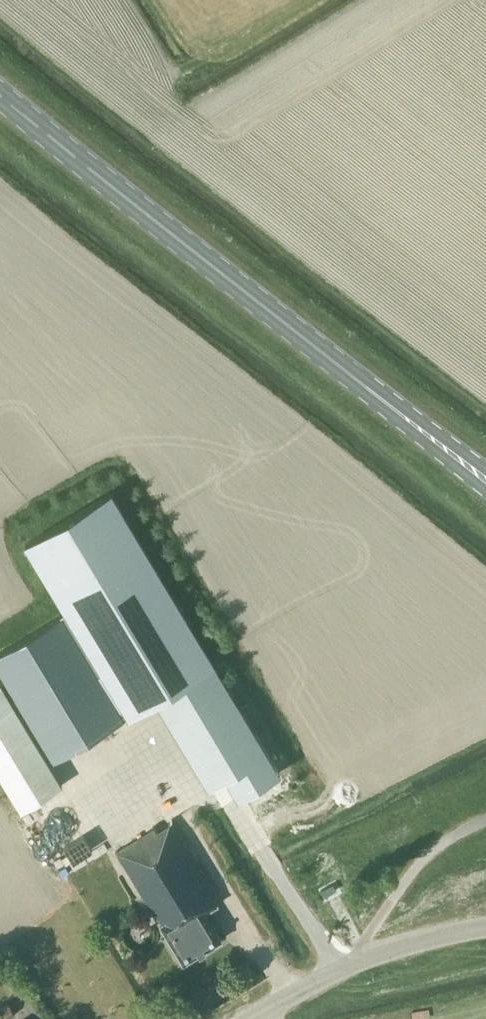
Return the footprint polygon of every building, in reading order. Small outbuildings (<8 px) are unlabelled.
[(25,543),(112,688),(102,694),(57,619),(0,653),(0,671),(53,761),(119,722),(215,664),(111,491),(25,543)] [(238,796),(279,771),(215,664),(156,699),(208,785),(225,775),(238,796)] [(61,785),(0,682),(0,777),(20,810),(61,785)] [(183,962),(221,940),(204,912),(221,902),(173,822),(156,832),(154,830),(116,852),(154,915),(156,914),(162,923),(160,924),(183,962)] [(14,1014),(8,1002),(0,1008),(0,1018),(6,1018),(14,1014)]
